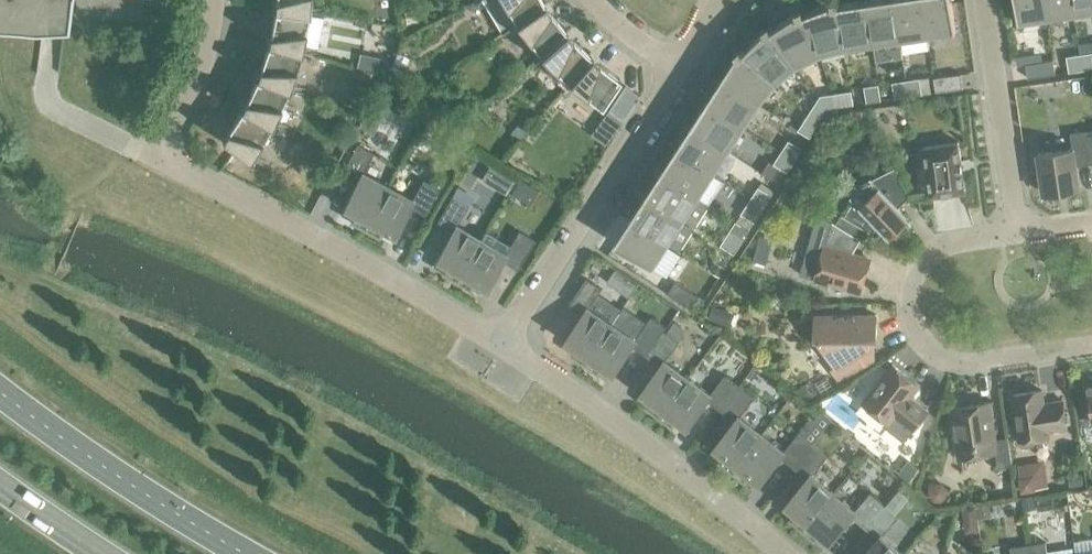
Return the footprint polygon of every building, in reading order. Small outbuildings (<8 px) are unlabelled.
[(51,15),(51,8),(67,7),(68,0),(0,0),(0,17),(51,15)] [(274,8),(309,13),(310,0),(275,0),(274,8)] [(501,34),(515,23),(544,4),(542,0),(481,0),(501,34)] [(802,9),(819,55),(845,49),(838,0),(838,2),(833,3),(804,13),(803,9),(802,9)] [(845,49),(872,45),(865,1),(839,4),(838,0),(845,49)] [(865,1),(872,45),(899,40),(893,0),(869,0),(865,1)] [(899,40),(901,54),(929,49),(927,36),(921,0),(893,0),(899,40)] [(927,36),(956,32),(951,0),(921,0),(927,36)] [(1043,0),(1015,0),(1018,23),(1046,18),(1043,0)] [(1046,18),(1074,14),(1072,0),(1043,0),(1046,18)] [(1074,14),(1091,11),(1091,0),(1072,0),(1074,14)] [(565,31),(544,4),(515,23),(539,54),(540,54),(566,31),(565,31)] [(274,8),(267,42),(301,51),(309,13),(274,8)] [(770,25),(769,26),(796,67),(819,55),(802,9),(803,11),(798,13),(772,29),(770,25)] [(741,48),(741,49),(775,83),(796,67),(769,26),(770,28),(766,30),(744,52),(741,48)] [(591,56),(566,31),(540,54),(568,82),(591,56)] [(267,43),(256,76),(288,89),(301,52),(301,51),(267,42),(267,43)] [(738,54),(721,80),(759,104),(775,83),(741,49),(740,49),(742,50),(738,54)] [(360,53),(356,68),(382,73),(386,58),(360,53)] [(1080,56),(1082,70),(1091,69),(1091,54),(1080,56)] [(619,79),(591,56),(568,82),(601,107),(619,79)] [(1082,70),(1080,56),(1066,58),(1069,72),(1082,70)] [(1025,64),(1027,78),(1055,74),(1053,60),(1025,64)] [(934,78),(936,92),(963,88),(961,74),(934,78)] [(256,77),(241,108),(271,125),(288,90),(288,89),(256,76),(256,77)] [(920,79),(905,81),(908,96),(922,94),(920,79)] [(721,80),(706,103),(744,127),(759,104),(721,80)] [(908,96),(905,81),(884,84),(887,100),(908,96)] [(864,87),(866,103),(881,101),(878,85),(864,87)] [(851,89),(832,92),(834,108),(837,107),(853,105),(851,89)] [(819,94),(813,102),(831,114),(838,113),(837,107),(834,108),(832,92),(819,94)] [(807,113),(820,121),(825,124),(831,114),(813,102),(807,113)] [(706,103),(691,126),(729,150),(744,127),(706,103)] [(271,125),(241,108),(221,138),(249,159),(271,125)] [(869,109),(855,111),(857,126),(871,123),(869,109)] [(608,111),(600,123),(613,132),(621,121),(608,111)] [(820,121),(807,113),(797,128),(810,137),(820,121)] [(520,121),(512,131),(520,138),(528,128),(520,121)] [(691,126),(676,149),(713,174),(729,150),(691,126)] [(1080,189),(1076,166),(1091,163),(1091,130),(1070,133),(1072,148),(1037,153),(1043,194),(1056,192),(1057,193),(1058,191),(1065,190),(1066,191),(1068,190),(1080,189)] [(789,139),(782,151),(795,160),(802,148),(789,139)] [(965,190),(962,171),(958,142),(923,147),(924,152),(913,154),(919,193),(930,191),(931,195),(965,190)] [(339,214),(364,227),(387,186),(362,173),(373,153),(356,143),(342,170),(358,178),(339,214)] [(676,149),(661,173),(698,197),(713,174),(676,149)] [(795,160),(782,151),(774,163),(787,171),(795,160)] [(770,161),(763,173),(779,184),(787,172),(773,164),(770,161)] [(491,163),(481,179),(504,194),(514,178),(491,163)] [(853,202),(844,217),(872,233),(877,227),(878,226),(882,223),(897,239),(911,226),(908,222),(910,220),(898,207),(908,198),(909,198),(910,197),(897,172),(875,184),(870,178),(869,179),(870,180),(868,181),(860,185),(855,194),(851,198),(851,197),(850,198),(853,202)] [(661,173),(646,196),(683,220),(698,197),(661,173)] [(387,186),(364,227),(389,241),(409,206),(424,214),(439,188),(422,179),(412,199),(387,186)] [(759,186),(751,198),(764,207),(772,195),(759,186)] [(452,230),(431,265),(456,280),(480,239),(479,239),(456,225),(467,205),(451,195),(436,221),(452,230)] [(646,196),(631,219),(668,243),(683,220),(646,196)] [(764,207),(751,198),(741,213),(754,222),(764,207)] [(817,214),(800,274),(815,279),(830,283),(829,288),(831,292),(840,295),(845,292),(846,288),(860,292),(869,259),(850,254),(847,249),(855,236),(831,222),(817,214)] [(668,243),(631,219),(615,244),(652,268),(668,243)] [(731,229),(721,245),(734,253),(744,238),(731,229)] [(480,239),(456,280),(480,294),(501,260),(516,269),(534,240),(518,230),(509,246),(484,231),(479,239),(480,239)] [(734,253),(721,245),(714,256),(727,265),(734,253)] [(757,248),(753,260),(766,264),(770,251),(757,248)] [(713,260),(707,269),(719,276),(720,277),(726,269),(725,268),(713,260)] [(668,293),(691,308),(703,290),(679,275),(668,293)] [(562,346),(586,363),(612,324),(588,307),(601,288),(586,278),(570,303),(585,313),(562,346)] [(713,306),(708,319),(719,323),(724,310),(713,306)] [(816,338),(819,338),(836,365),(831,368),(840,383),(867,367),(858,353),(867,347),(867,337),(876,337),(876,315),(815,315),(816,338)] [(632,346),(646,356),(664,331),(663,331),(666,327),(650,316),(635,339),(612,324),(586,363),(609,379),(632,346)] [(674,321),(666,333),(678,341),(686,330),(674,321)] [(637,398),(660,415),(688,377),(665,360),(678,341),(666,333),(664,331),(646,356),(661,366),(637,398)] [(928,411),(911,397),(920,386),(892,364),(862,402),(888,423),(885,426),(904,440),(912,429),(913,430),(928,411)] [(707,400),(721,411),(739,387),(724,375),(710,394),(688,377),(660,415),(683,432),(707,400)] [(802,385),(796,393),(809,402),(815,394),(802,385)] [(710,453),(733,471),(762,433),(740,416),(754,398),(739,387),(721,411),(735,421),(710,453)] [(1021,445),(1025,447),(1034,446),(1037,442),(1036,438),(1048,436),(1047,431),(1066,429),(1062,400),(1048,402),(1048,405),(1043,405),(1041,390),(1012,395),(1019,440),(1020,440),(1021,445)] [(1008,437),(995,439),(989,402),(951,408),(958,458),(995,452),(997,468),(1012,466),(1008,437)] [(780,457),(794,468),(813,445),(798,433),(784,451),(762,433),(733,471),(755,488),(780,457)] [(781,510),(803,528),(834,492),(813,474),(827,456),(813,445),(794,468),(807,479),(781,510)] [(908,460),(898,473),(911,483),(921,469),(908,460)] [(1082,474),(1069,474),(1070,488),(1083,487),(1082,474)] [(1033,476),(1019,478),(1021,492),(1035,490),(1033,476)] [(1009,479),(996,481),(998,495),(1011,493),(1009,479)] [(851,516),(864,528),(885,505),(871,493),(856,510),(834,492),(803,528),(825,547),(851,516)] [(1035,496),(1021,498),(1023,510),(1036,508),(1035,496)] [(990,504),(976,506),(978,519),(991,517),(990,504)] [(904,553),(884,535),(899,518),(885,505),(864,528),(878,539),(864,553),(903,553),(904,553)] [(974,506),(961,508),(963,520),(977,518),(974,506)] [(1028,545),(1029,553),(1048,553),(1046,542),(1028,545)] [(1028,545),(1010,548),(1011,553),(1029,553),(1028,545)]
